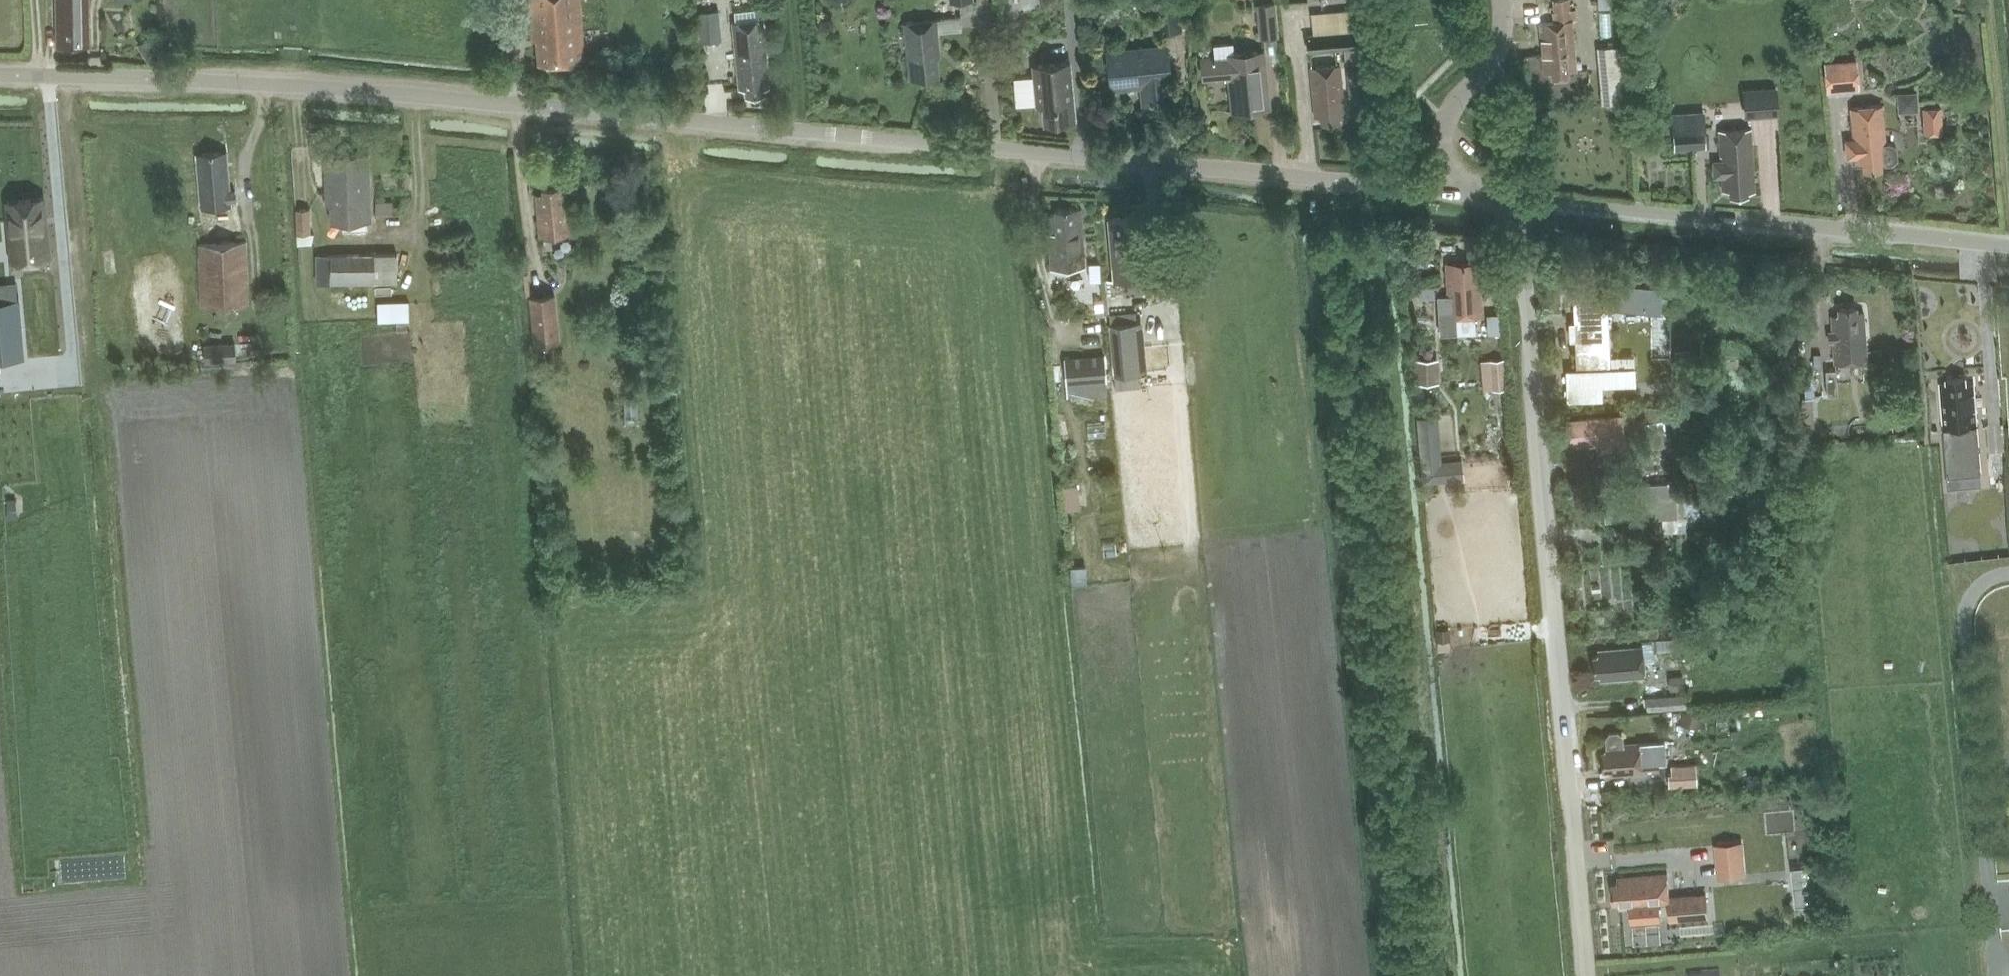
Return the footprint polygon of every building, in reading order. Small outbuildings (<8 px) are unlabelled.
[(63,46),(80,46),(80,39),(87,39),(87,0),(55,0),(56,40),(63,40),(63,46)] [(582,61),(577,0),(528,0),(532,42),(536,41),(537,64),(582,61)] [(1155,1),(1157,35),(1184,33),(1181,0),(1171,0),(1155,1)] [(1568,23),(1576,22),(1575,12),(1568,13),(1567,1),(1553,3),(1554,14),(1549,14),(1550,24),(1538,25),(1543,75),(1550,74),(1550,80),(1568,78),(1568,73),(1573,72),(1568,23)] [(1280,39),(1277,5),(1258,7),(1261,41),(1280,39)] [(1337,34),(1362,31),(1360,9),(1311,14),(1313,36),(1337,34)] [(718,40),(715,12),(696,14),(699,41),(718,40)] [(761,18),(731,22),(738,90),(745,90),(745,95),(763,94),(763,88),(768,88),(761,18)] [(935,50),(939,49),(936,19),(903,22),(908,78),(938,75),(935,50)] [(1313,36),(1307,36),(1309,53),(1364,48),(1362,31),(1337,34),(1313,36)] [(1626,42),(1604,44),(1607,101),(1629,100),(1626,42)] [(1233,54),(1232,44),(1213,45),(1214,56),(1201,58),(1203,79),(1228,77),(1231,112),(1269,108),(1263,51),(1233,54)] [(1171,101),(1166,47),(1107,52),(1110,89),(1140,86),(1142,104),(1171,101)] [(1346,66),(1361,64),(1360,55),(1345,56),(1346,66)] [(1827,93),(1859,90),(1856,60),(1825,63),(1827,93)] [(1042,123),(1073,121),(1068,63),(1032,66),(1035,106),(1040,105),(1042,123)] [(1340,119),(1345,118),(1339,66),(1310,69),(1316,119),(1320,119),(1321,125),(1341,123),(1340,119)] [(1745,117),(1779,115),(1777,87),(1743,89),(1745,117)] [(1926,107),(1925,88),(1904,89),(1905,108),(1926,107)] [(1553,99),(1539,101),(1541,112),(1554,111),(1553,99)] [(1539,101),(1529,102),(1530,114),(1541,112),(1539,101)] [(1854,139),(1850,139),(1852,153),(1854,152),(1856,164),(1862,164),(1862,170),(1881,168),(1881,164),(1887,164),(1893,163),(1899,158),(1898,146),(1892,142),(1885,143),(1882,105),(1851,107),(1854,139)] [(1943,134),(1941,109),(1922,110),(1924,134),(1943,134)] [(1750,128),(1718,130),(1720,192),(1727,192),(1728,197),(1747,195),(1747,192),(1753,191),(1750,128)] [(1673,152),(1704,150),(1703,130),(1672,132),(1673,152)] [(201,208),(231,205),(226,152),(196,155),(201,208)] [(337,161),(324,162),(326,206),(330,206),(331,222),(344,222),(344,234),(365,233),(365,221),(370,221),(368,154),(337,155),(337,161)] [(538,236),(567,234),(564,193),(558,193),(558,187),(540,188),(541,194),(534,195),(538,236)] [(392,203),(375,204),(376,217),(392,216),(392,203)] [(298,234),(311,233),(310,209),(296,209),(298,234)] [(1055,217),(1043,217),(1044,237),(1049,237),(1051,269),(1083,267),(1079,209),(1055,210),(1055,217)] [(1144,246),(1139,246),(1137,219),(1108,221),(1113,280),(1147,278),(1144,246)] [(198,244),(201,306),(249,304),(247,242),(198,244)] [(1345,253),(1334,254),(1335,264),(1346,262),(1345,253)] [(330,284),(397,284),(397,254),(315,254),(316,283),(330,283),(330,284)] [(1447,319),(1456,318),(1457,333),(1476,333),(1475,318),(1479,317),(1477,269),(1470,269),(1470,263),(1452,264),(1452,270),(1445,271),(1447,319)] [(23,360),(17,282),(6,283),(0,284),(0,362),(23,360)] [(1606,296),(1571,298),(1575,371),(1577,371),(1578,387),(1636,385),(1635,367),(1610,368),(1607,305),(1614,304),(1614,309),(1662,313),(1664,290),(1616,285),(1615,297),(1606,297),(1606,296)] [(385,317),(416,316),(415,298),(384,299),(385,317)] [(561,341),(557,298),(530,300),(534,343),(561,341)] [(1862,311),(1856,312),(1856,307),(1838,309),(1838,317),(1830,317),(1834,364),(1866,362),(1862,311)] [(1110,324),(1109,325),(1113,375),(1139,373),(1147,372),(1142,321),(1110,324)] [(236,340),(204,341),(205,362),(236,361),(236,340)] [(1068,397),(1107,393),(1104,356),(1065,359),(1068,397)] [(1437,359),(1413,360),(1414,385),(1438,384),(1437,359)] [(1504,390),(1502,360),(1489,361),(1491,391),(1504,390)] [(1804,382),(1813,381),(1811,360),(1802,361),(1804,382)] [(1692,366),(1676,367),(1678,407),(1694,406),(1692,366)] [(1835,370),(1825,371),(1827,395),(1837,394),(1835,370)] [(1981,477),(1974,387),(1967,387),(1966,380),(1947,382),(1947,386),(1940,387),(1948,480),(1981,477)] [(1645,422),(1673,419),(1672,407),(1644,410),(1645,422)] [(1635,415),(1567,421),(1569,447),(1600,445),(1601,455),(1625,453),(1624,445),(1638,443),(1635,415)] [(1670,430),(1665,430),(1664,422),(1644,424),(1645,434),(1642,434),(1642,442),(1638,442),(1639,444),(1637,444),(1638,458),(1646,457),(1646,450),(1654,450),(1654,448),(1671,446),(1670,430)] [(1907,437),(1919,436),(1918,427),(1907,428),(1907,437)] [(1440,461),(1421,463),(1423,483),(1448,481),(1464,480),(1462,460),(1440,461)] [(1465,493),(1464,480),(1448,481),(1449,494),(1465,493)] [(1605,522),(1676,517),(1674,484),(1603,488),(1605,522)] [(1086,567),(1071,567),(1072,585),(1087,584),(1086,567)] [(1641,636),(1655,635),(1655,627),(1640,628),(1641,636)] [(1449,629),(1435,630),(1436,642),(1450,641),(1449,629)] [(1640,642),(1640,647),(1595,651),(1596,657),(1590,658),(1592,674),(1599,674),(1599,681),(1643,677),(1642,665),(1652,664),(1651,653),(1689,650),(1688,638),(1640,642)] [(1679,678),(1665,679),(1666,693),(1680,691),(1679,678)] [(1682,696),(1643,698),(1644,712),(1683,709),(1682,696)] [(1682,713),(1680,726),(1697,730),(1700,717),(1682,713)] [(1603,754),(1598,754),(1600,772),(1607,771),(1607,776),(1640,774),(1659,772),(1658,761),(1664,761),(1662,743),(1621,746),(1621,738),(1616,735),(1608,735),(1604,740),(1605,748),(1602,748),(1603,754)] [(1693,766),(1665,768),(1666,787),(1694,786),(1693,766)] [(1723,877),(1753,875),(1751,839),(1721,840),(1723,877)] [(1670,920),(1708,917),(1706,894),(1668,897),(1666,874),(1616,878),(1617,883),(1612,884),(1614,903),(1619,903),(1619,908),(1630,907),(1659,904),(1668,904),(1670,920)] [(1814,885),(1794,887),(1796,906),(1817,904),(1814,885)] [(1659,904),(1630,907),(1632,926),(1661,923),(1659,904)]
